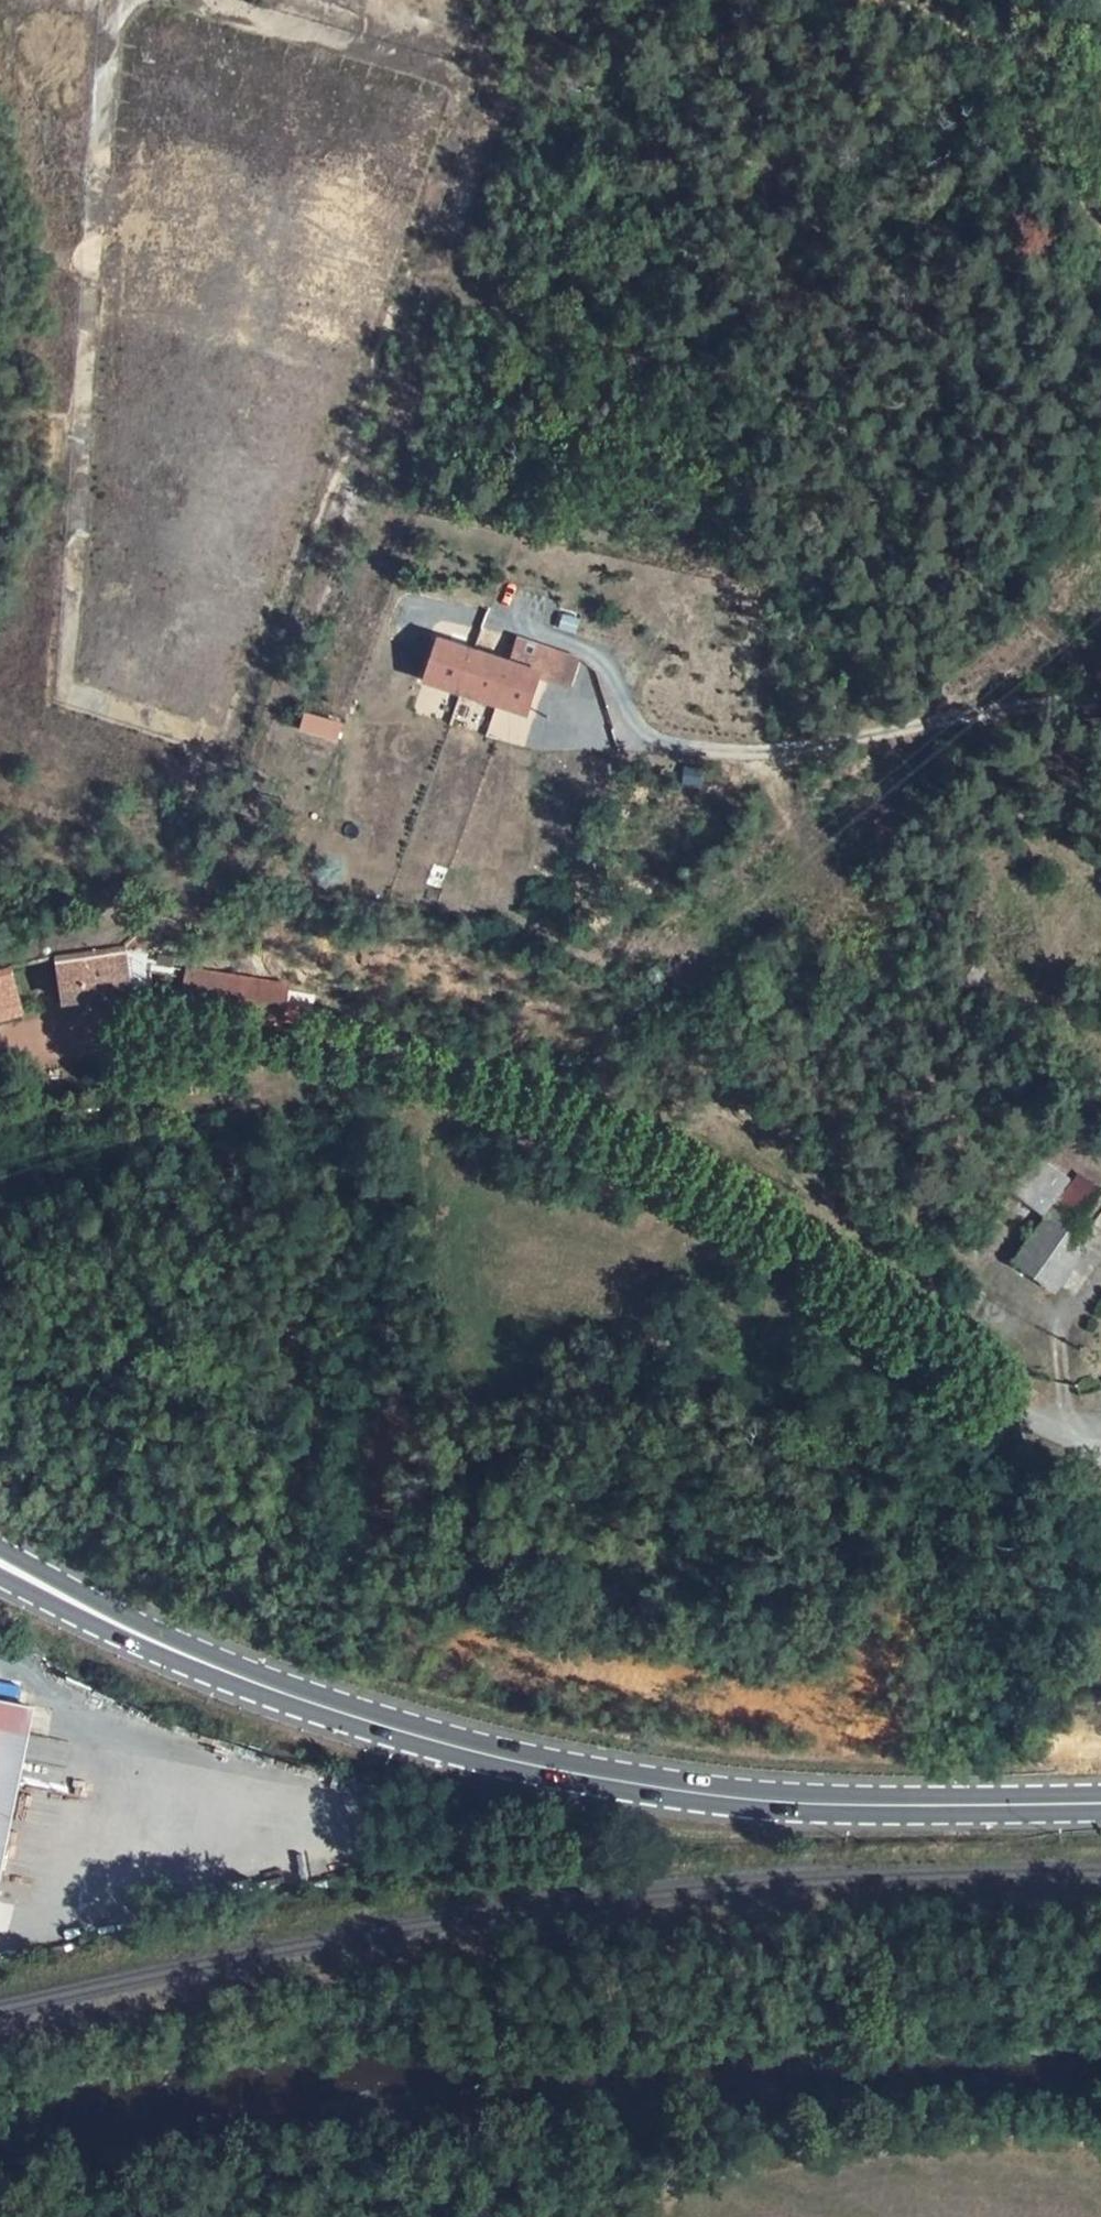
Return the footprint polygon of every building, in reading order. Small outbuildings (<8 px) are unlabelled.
[(542,674),(437,640),(423,681),(528,716),(542,674)] [(413,710),(446,722),(455,696),(422,684),(413,710)] [(59,959),(65,1004),(128,994),(131,1010),(156,1006),(150,964),(123,959),(121,950),(59,959)] [(22,1013),(10,969),(0,972),(0,1019),(22,1013)] [(183,1007),(281,1022),(287,986),(189,971),(183,1007)] [(1069,1181),(1036,1157),(1012,1189),(1044,1213),(1069,1181)] [(1100,1192),(1078,1176),(1015,1262),(1055,1291),(1092,1239),(1076,1227),(1100,1192)] [(31,1706),(0,1700),(0,1860),(31,1706)]
